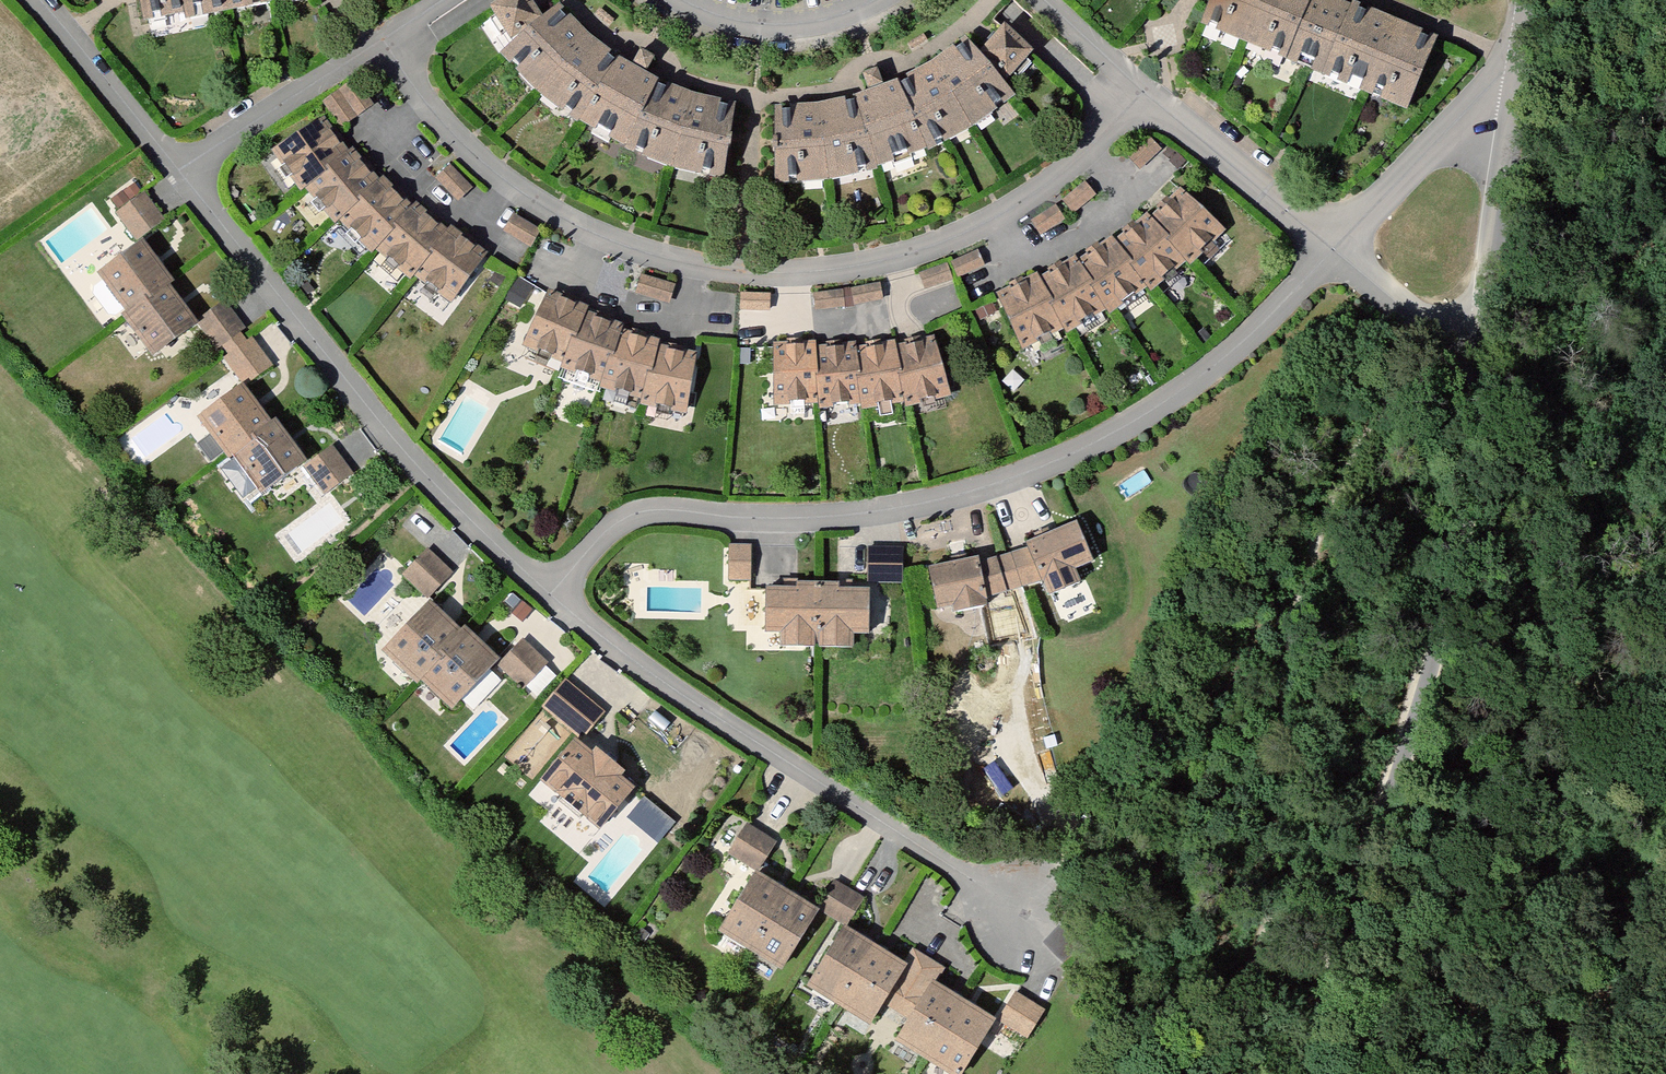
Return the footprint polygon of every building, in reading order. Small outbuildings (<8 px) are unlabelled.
[(171,9),(169,0),(130,0),(134,17),(171,9)] [(171,9),(172,18),(220,9),(218,0),(169,0),(171,9)] [(220,9),(259,0),(218,0),(220,9)] [(531,11),(523,0),(492,0),(482,7),(501,33),(531,11)] [(1300,70),(1331,0),(1203,0),(1193,24),(1300,70)] [(1300,70),(1399,112),(1429,42),(1338,3),(1339,0),(1331,0),(1300,70)] [(528,92),(572,122),(614,59),(579,31),(550,1),(491,53),(528,92)] [(972,52),(999,77),(1021,54),(994,28),(972,52)] [(1003,94),(954,40),(922,61),(963,126),(1003,94)] [(613,145),(661,166),(682,93),(650,79),(639,72),(648,58),(632,49),(623,64),(614,59),(572,122),(613,145)] [(963,126),(922,61),(895,75),(932,142),(963,126)] [(892,159),(932,142),(895,75),(876,81),(872,67),(863,70),(892,159)] [(892,159),(863,70),(855,72),(859,89),(811,101),(820,177),(892,159)] [(332,91),(350,116),(367,104),(349,79),(332,91)] [(318,102),(336,126),(350,116),(332,91),(318,102)] [(661,166),(716,176),(730,108),(682,93),(661,166)] [(820,177),(811,101),(765,103),(766,181),(820,177)] [(294,190),(298,187),(340,151),(316,117),(266,153),(294,190)] [(1154,148),(1145,139),(1125,160),(1135,169),(1154,148)] [(327,221),(329,219),(374,178),(343,148),(340,151),(298,187),(327,221)] [(430,179),(451,199),(464,185),(443,166),(430,179)] [(366,252),(368,249),(408,205),(376,176),(374,178),(329,219),(366,252)] [(1090,195),(1082,185),(1059,202),(1067,212),(1090,195)] [(1179,258),(1183,262),(1217,229),(1173,189),(1143,219),(1179,258)] [(138,195),(111,216),(130,240),(157,220),(138,195)] [(406,279),(408,276),(441,230),(410,203),(408,205),(368,249),(406,279)] [(1057,219),(1050,208),(1026,224),(1033,235),(1057,219)] [(499,229),(524,246),(533,233),(508,216),(499,229)] [(1179,258),(1143,219),(1141,216),(1109,242),(1141,283),(1144,288),(1179,258)] [(408,276),(449,303),(479,256),(443,227),(441,230),(408,276)] [(1102,313),(1141,283),(1109,242),(1105,237),(1070,262),(1099,307),(1102,313)] [(90,275),(121,313),(157,285),(161,282),(130,244),(90,275)] [(978,265),(974,253),(947,264),(952,276),(978,265)] [(1062,332),(1099,307),(1070,262),(1066,257),(1033,277),(1058,323),(1062,332)] [(946,278),(942,266),(915,277),(920,289),(946,278)] [(1016,346),(1058,323),(1033,277),(1030,272),(992,292),(1016,346)] [(664,304),(669,286),(637,278),(633,296),(664,304)] [(118,316),(152,358),(190,327),(157,285),(121,313),(118,316)] [(878,299),(876,286),(847,291),(849,304),(878,299)] [(519,346),(557,362),(578,314),(580,309),(542,294),(519,346)] [(839,306),(838,294),(810,295),(810,308),(839,306)] [(764,309),(764,296),(735,295),(735,308),(764,309)] [(194,325),(216,351),(241,331),(219,304),(194,325)] [(555,365),(598,381),(616,332),(617,329),(578,314),(557,362),(555,365)] [(596,387),(638,399),(651,348),(652,343),(616,332),(598,381),(596,387)] [(244,339),(219,360),(239,384),(264,364),(244,339)] [(947,394),(932,340),(891,347),(900,400),(901,404),(947,394)] [(766,402),(813,402),(809,345),(809,342),(768,343),(766,402)] [(900,400),(891,347),(890,342),(850,346),(854,402),(854,407),(900,400)] [(854,402),(850,346),(849,343),(809,345),(813,402),(813,404),(854,402)] [(636,405),(685,415),(696,357),(651,348),(638,399),(636,405)] [(219,455),(224,451),(262,423),(233,384),(190,416),(219,455)] [(224,451),(255,493),(296,462),(265,421),(262,423),(224,451)] [(300,464),(321,492),(344,475),(324,447),(300,464)] [(1020,548),(1002,554),(1011,584),(1032,577),(1040,594),(1073,582),(1069,571),(1089,564),(1072,523),(1018,541),(1020,548)] [(727,547),(726,581),(746,581),(747,547),(727,547)] [(863,582),(894,582),(894,549),(863,549),(863,582)] [(398,575),(425,601),(447,577),(421,552),(398,575)] [(970,556),(922,566),(930,609),(979,602),(977,594),(1011,584),(1002,554),(971,560),(970,556)] [(770,647),(811,648),(812,586),(787,586),(787,590),(757,589),(756,635),(770,635),(770,647)] [(845,587),(812,586),(811,648),(845,648),(845,636),(865,636),(866,591),(845,590),(845,587)] [(407,679),(411,674),(451,631),(420,602),(375,650),(407,679)] [(411,674),(449,710),(491,664),(454,629),(451,631),(411,674)] [(495,666),(520,690),(542,667),(516,643),(495,666)] [(538,706),(579,739),(599,715),(559,682),(538,706)] [(532,778),(595,829),(627,790),(565,739),(532,778)] [(628,812),(658,838),(675,819),(645,793),(628,812)] [(724,853),(752,872),(770,844),(742,825),(724,853)] [(712,929),(779,971),(814,916),(746,874),(712,929)] [(829,884),(813,909),(838,926),(854,901),(829,884)] [(837,929),(800,986),(837,1008),(872,950),(837,929)] [(872,950),(837,1008),(867,1026),(888,991),(901,968),(872,950)] [(910,954),(901,968),(888,991),(911,1005),(924,984),(934,968),(910,954)] [(911,1005),(890,1041),(945,1073),(961,1073),(991,1024),(924,984),(911,1005)] [(1012,994),(993,1020),(1013,1034),(1031,1008),(1012,994)]
